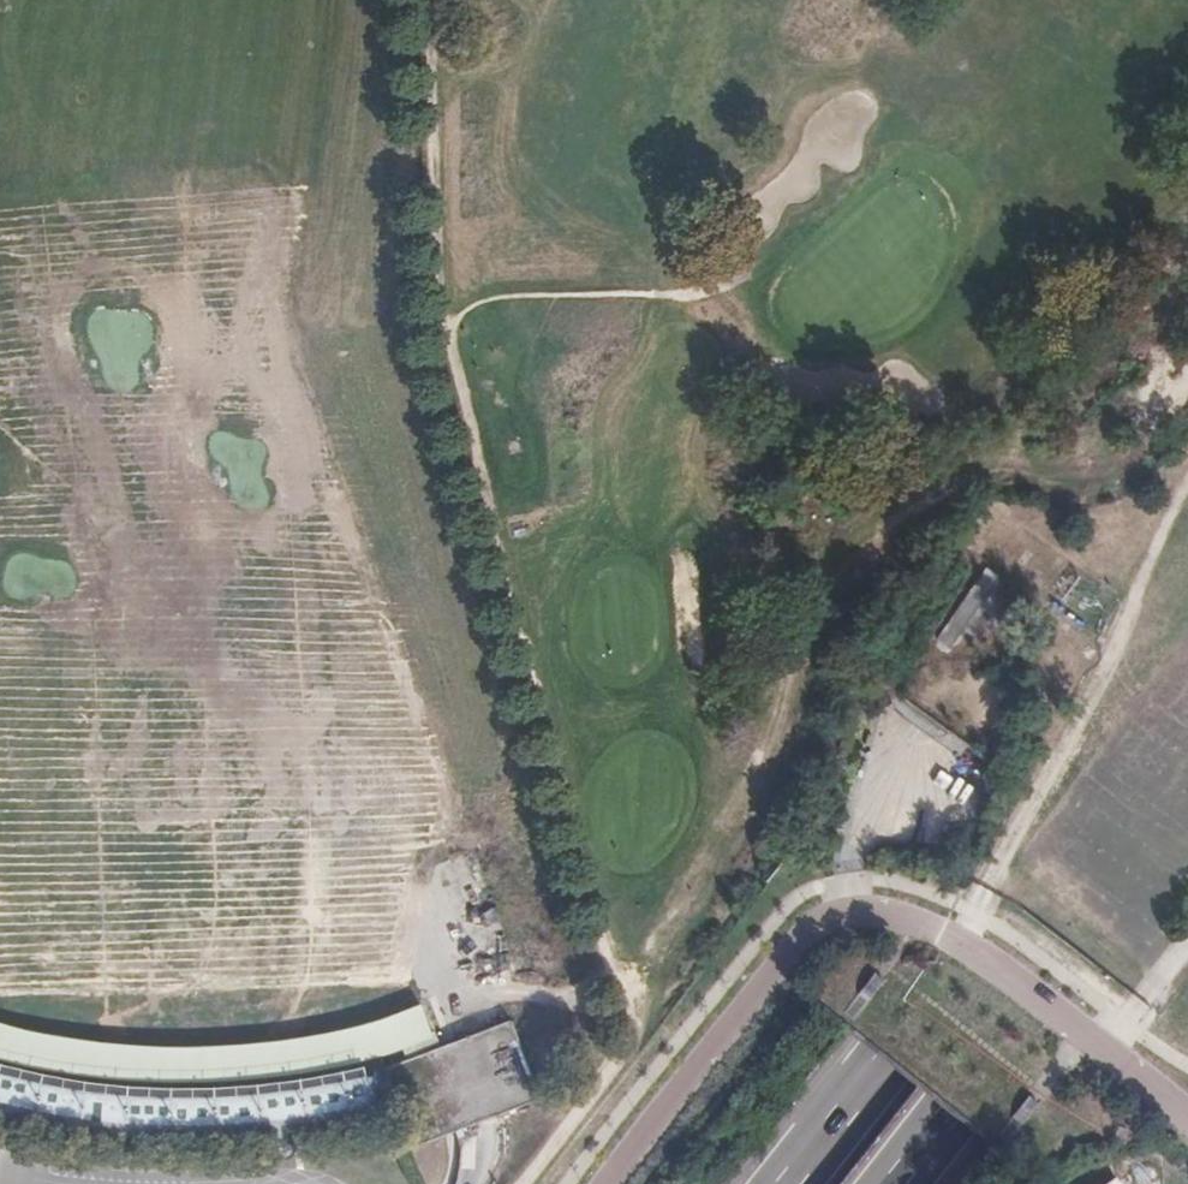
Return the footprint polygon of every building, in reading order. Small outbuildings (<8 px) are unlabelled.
[(24,1066),(69,1074),(111,1079),(158,1080),(209,1081),(252,1080),(293,1075),(333,1069),(371,1060),(408,1048),(436,1036),(421,1003),(400,1011),(363,1024),(315,1035),(257,1042),(204,1046),(143,1045),(91,1040),(41,1033),(0,1022),(0,1059),(24,1066)] [(383,1070),(396,1104),(413,1149),(542,1100),(510,1021),(383,1070)] [(396,1104),(383,1070),(355,1079),(321,1086),(284,1092),(242,1096),(194,1097),(144,1097),(86,1091),(39,1084),(0,1075),(0,1109),(26,1116),(85,1124),(165,1132),(241,1130),(294,1124),(340,1116),(396,1104)]
